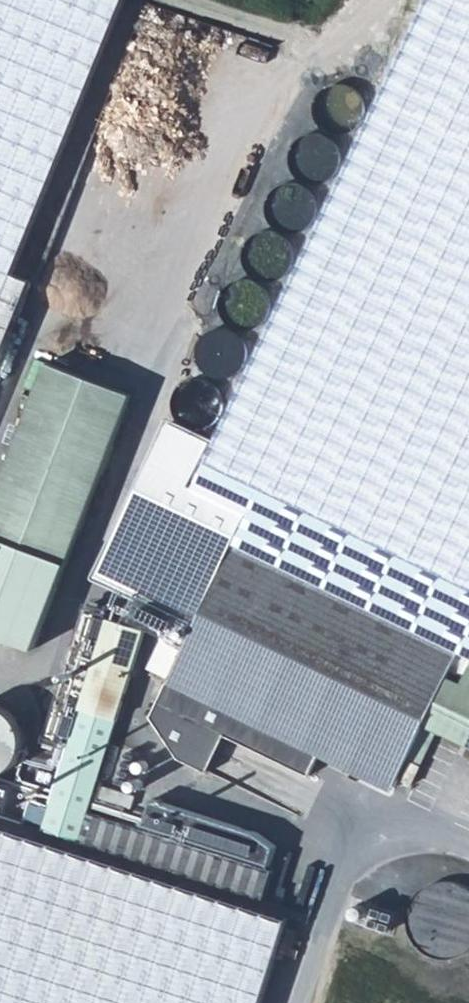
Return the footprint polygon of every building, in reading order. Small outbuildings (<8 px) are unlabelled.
[(142,0),(0,0),(0,343),(152,4),(142,0)] [(462,615),(468,601),(468,0),(429,0),(195,487),(249,512),(462,615)] [(209,331),(201,370),(238,377),(246,339),(209,331)] [(51,360),(0,493),(0,633),(36,647),(134,392),(51,360)] [(210,373),(205,372),(200,372),(195,373),(185,378),(182,382),(179,387),(178,392),(177,397),(177,402),(179,407),(182,412),(185,416),(189,419),(199,422),(205,422),(210,421),(219,416),(225,407),(227,402),(227,397),(227,392),(225,387),(223,382),(219,378),(215,375),(210,373)] [(175,422),(170,423),(161,429),(157,433),(153,442),(153,447),(153,453),(155,458),(157,462),(161,466),(165,469),(175,473),(180,473),(185,472),(195,466),(201,458),(202,453),(203,448),(202,443),(201,438),(198,433),(195,429),(191,426),(186,424),(181,422),(175,422)] [(163,487),(158,486),(153,486),(148,487),(139,492),(135,496),(132,501),(131,506),(130,511),(131,516),(132,521),(135,526),(138,530),(142,533),(152,536),(158,536),(163,535),(172,530),(178,521),(180,516),(181,511),(180,506),(178,501),(176,496),(172,492),(168,489),(163,487)] [(209,501),(204,501),(199,502),(194,504),(190,507),(186,511),(184,515),(182,520),(181,526),(182,531),(183,536),(186,541),(190,544),(194,548),(199,550),(204,551),(209,551),(214,550),(219,548),(223,545),(227,541),(230,536),(231,531),(232,526),(231,521),(230,516),(227,511),(224,507),(219,504),(214,502),(209,501)] [(462,615),(249,512),(235,543),(447,644),(462,615)] [(447,644),(235,543),(152,715),(170,751),(208,770),(225,734),(309,774),(321,751),(377,778),(447,644)] [(462,615),(447,644),(468,655),(468,618),(462,615)] [(146,630),(111,618),(44,829),(79,840),(89,811),(146,630)] [(377,778),(395,787),(428,719),(468,739),(468,655),(447,644),(377,778)] [(0,705),(0,774),(4,773),(11,768),(16,765),(19,760),(23,753),(25,745),(26,739),(25,733),(23,725),(14,712),(0,705)] [(134,749),(130,748),(126,748),(122,749),(118,750),(114,753),(111,756),(109,760),(108,764),(107,768),(108,772),(109,776),(111,780),(114,783),(117,786),(121,788),(125,789),(130,789),(134,788),(138,786),(142,784),(144,780),(147,777),(148,773),(148,768),(148,764),(147,760),(145,756),(142,753),(138,750),(134,749)] [(51,771),(50,770),(47,771),(44,772),(42,775),(42,777),(42,781),(44,783),(47,784),(48,785),(51,785),(54,783),(56,781),(56,779),(56,776),(55,773),(53,771),(51,771)] [(3,812),(11,787),(0,784),(0,811),(3,812)] [(40,784),(39,784),(35,785),(33,787),(31,790),(31,792),(32,796),(34,798),(37,800),(38,801),(42,800),(45,799),(47,796),(48,792),(47,789),(45,786),(42,784),(40,784)] [(37,803),(34,803),(30,804),(27,807),(26,811),(25,813),(26,817),(29,820),(30,822),(34,823),(37,823),(40,822),(44,819),(45,815),(45,811),(44,807),(41,804),(37,803)] [(0,815),(0,1002),(263,1002),(294,908),(291,907),(293,900),(274,894),(273,896),(265,893),(273,869),(89,811),(79,840),(44,829),(0,815)]
